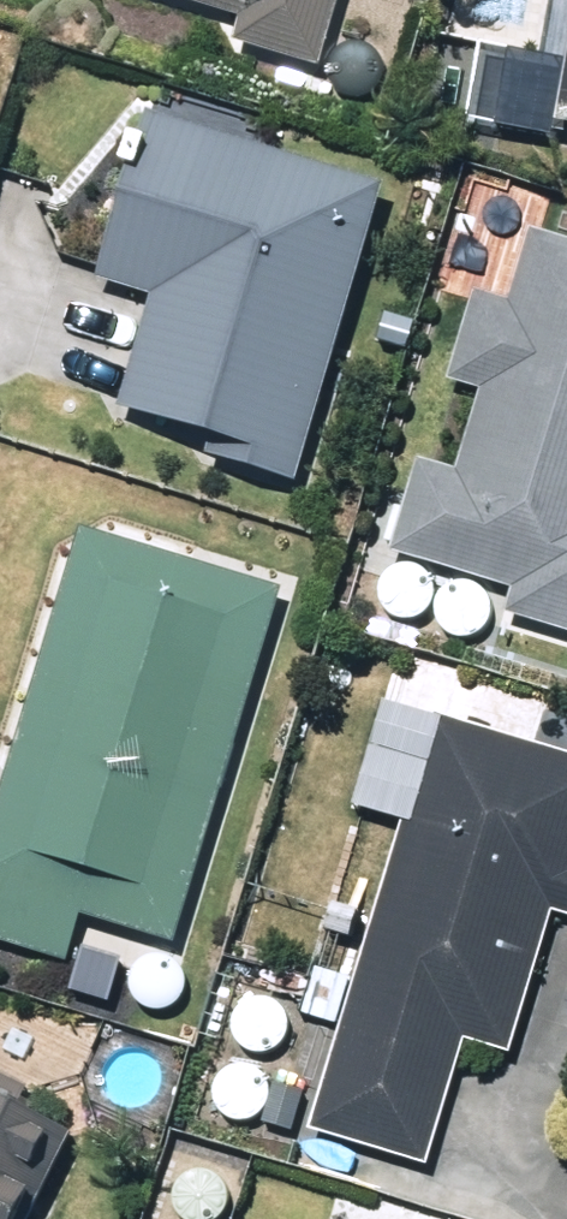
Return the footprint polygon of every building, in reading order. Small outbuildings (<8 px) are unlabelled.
[(234,26),(228,45),(321,74),(344,0),(149,0),(234,26)] [(385,62),(363,48),(350,48),(335,58),(336,87),(344,99),(370,100),(388,83),(385,62)] [(174,306),(135,425),(297,477),(388,196),(157,123),(105,284),(174,306)] [(497,623),(566,645),(566,246),(502,226),(451,393),(483,403),(460,478),(421,466),(392,559),(506,594),(497,623)] [(0,840),(0,950),(73,973),(87,927),(181,955),(288,603),(91,542),(0,840)] [(410,570),(397,573),(383,582),(381,600),(389,620),(411,627),(431,618),(438,602),(436,580),(424,572),(410,570)] [(465,589),(451,593),(441,603),(438,622),(450,639),(473,643),(495,632),(495,610),(484,593),(465,589)] [(436,717),(313,1129),(428,1163),(465,1039),(512,1053),(554,910),(566,914),(566,756),(436,717)] [(94,960),(78,1003),(117,1016),(132,974),(94,960)] [(78,1149),(24,1123),(33,1103),(0,1088),(0,1218),(45,1218),(78,1149)]
